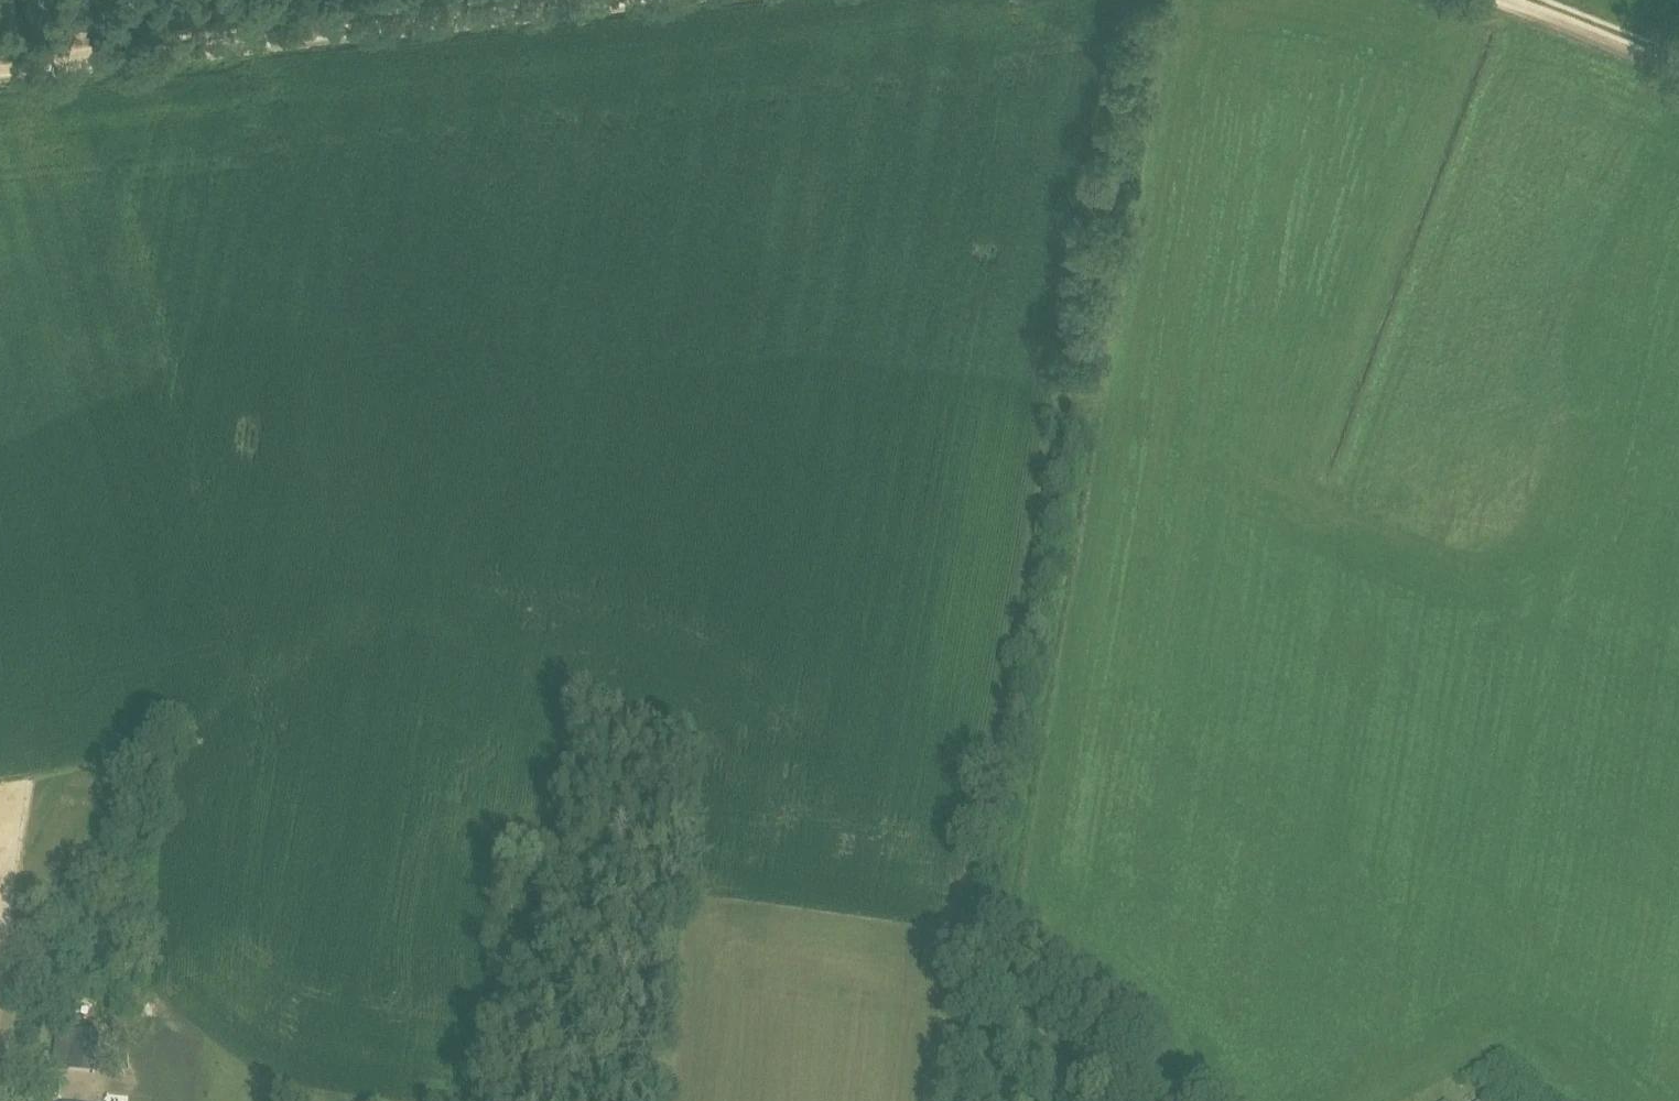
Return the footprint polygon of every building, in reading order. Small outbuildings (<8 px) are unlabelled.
[(58,1027),(52,1068),(55,1068),(96,1073),(101,1032),(58,1027)]
